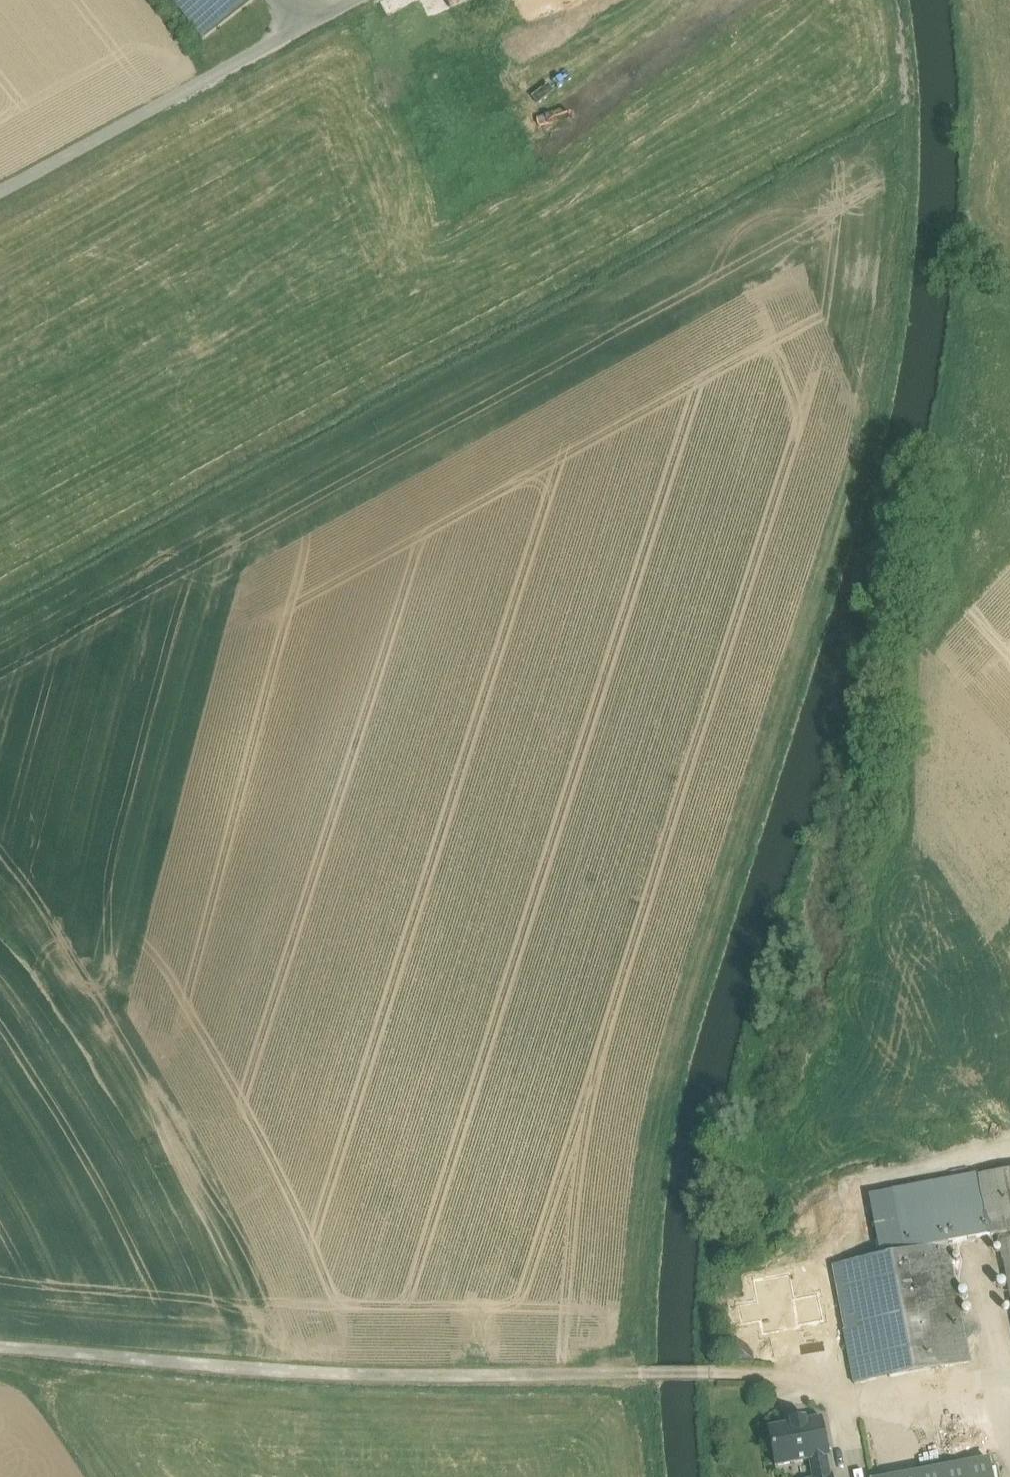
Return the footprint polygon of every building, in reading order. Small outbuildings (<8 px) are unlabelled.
[(206,37),(252,2),(251,0),(177,0),(206,37)] [(947,1245),(998,1235),(1009,1232),(1009,1198),(1005,1172),(893,1193),(905,1253),(947,1245)] [(905,1253),(893,1193),(868,1197),(881,1257),(905,1253)] [(809,1231),(794,1234),(796,1246),(798,1246),(798,1248),(811,1245),(809,1231)] [(998,1235),(1009,1295),(1009,1232),(998,1235)] [(811,1245),(798,1248),(798,1246),(796,1246),(795,1247),(795,1248),(782,1251),(799,1341),(830,1335),(845,1332),(833,1267),(817,1271),(812,1245),(811,1245)] [(881,1257),(833,1267),(845,1332),(855,1386),(970,1364),(947,1245),(905,1253),(881,1257)] [(829,1458),(829,1453),(822,1419),(807,1422),(806,1419),(790,1422),(790,1425),(768,1430),(776,1468),(810,1462),(827,1458),(829,1458)] [(827,1458),(810,1462),(813,1476),(831,1476),(827,1458)] [(909,1476),(992,1476),(989,1462),(909,1476)]
